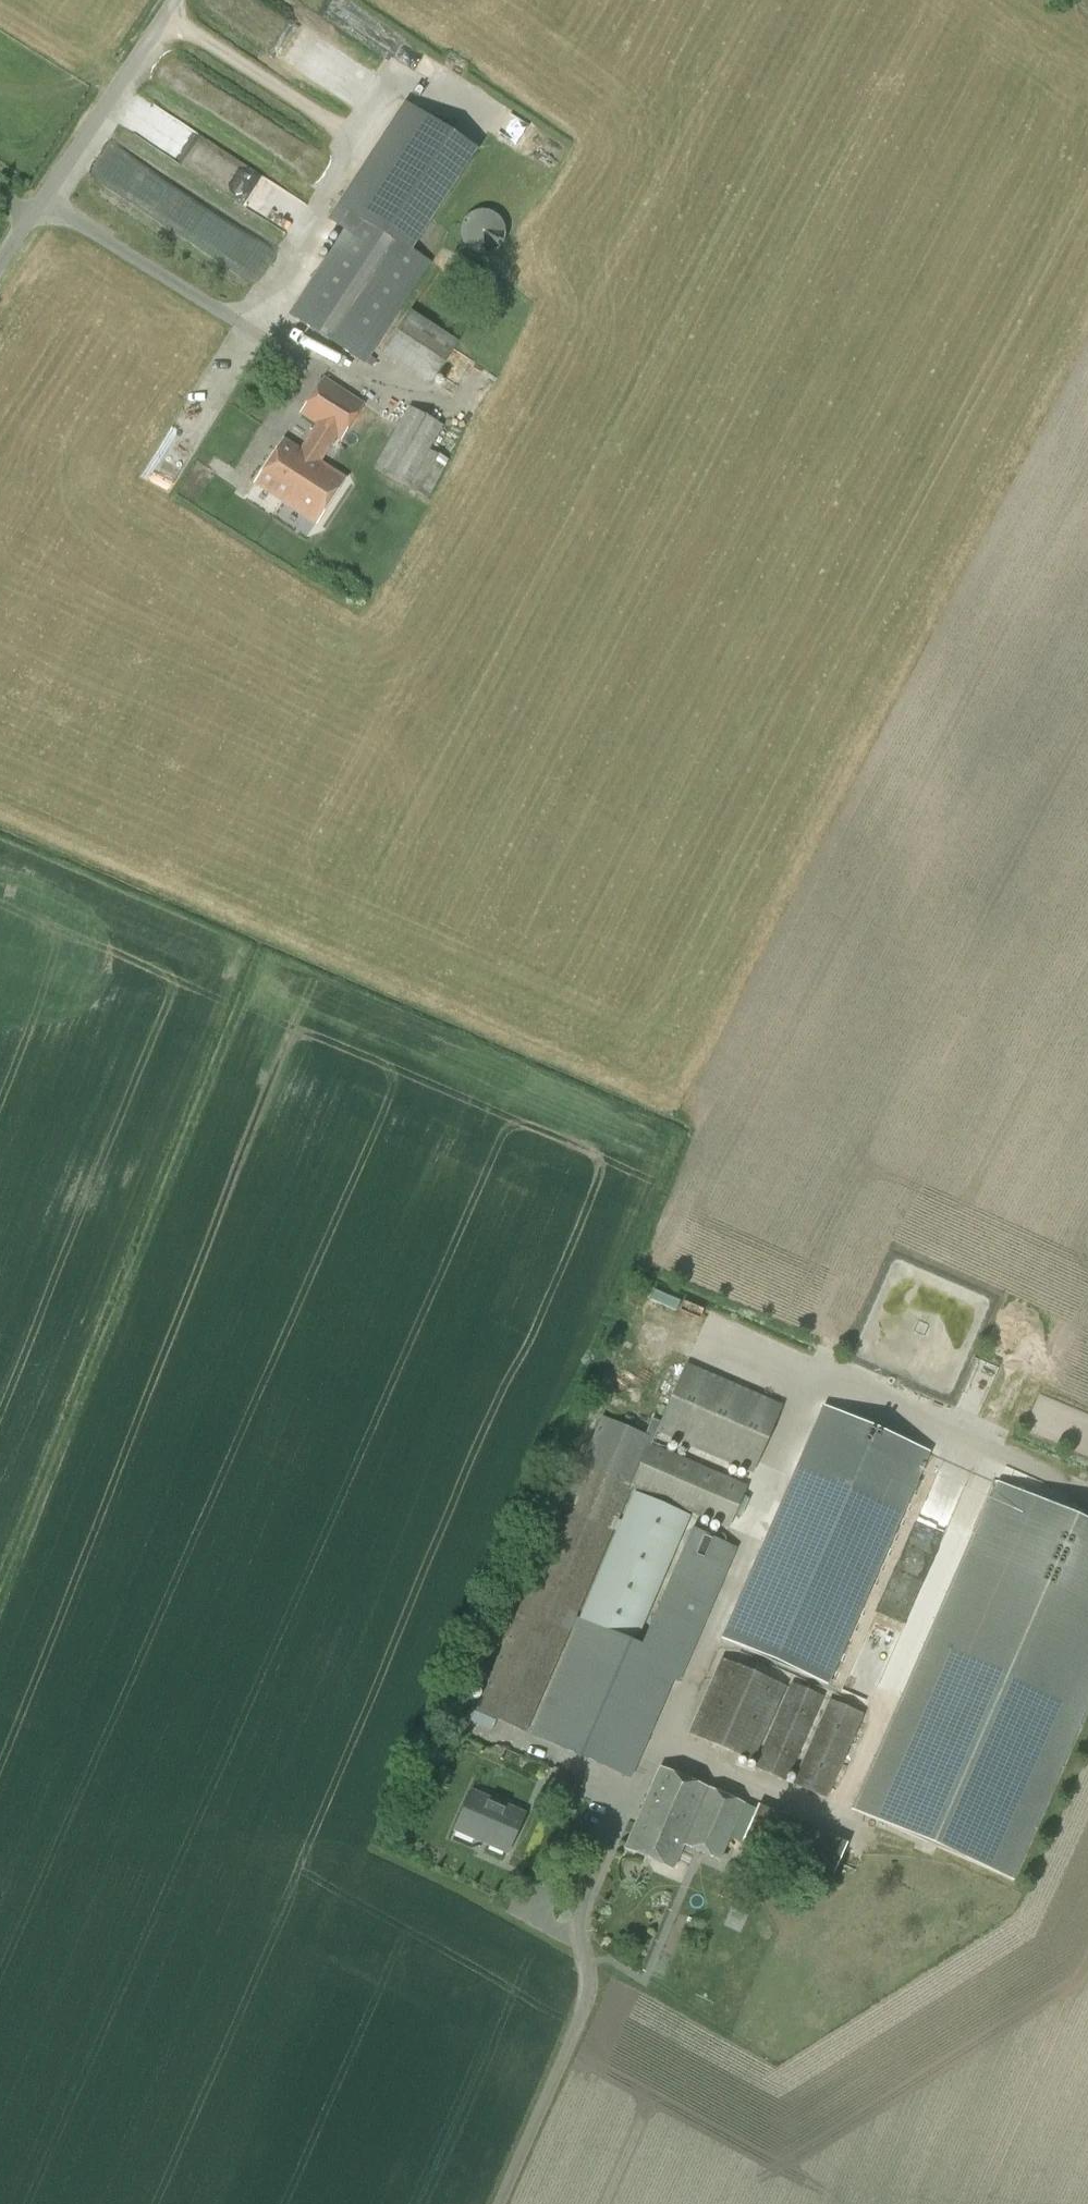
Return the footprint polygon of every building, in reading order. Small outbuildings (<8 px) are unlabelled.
[(364,365),(432,265),(411,251),(477,150),(403,102),(326,220),(344,232),(290,314),(364,365)] [(230,163),(216,188),(288,226),(302,201),(230,163)] [(181,235),(252,275),(269,245),(199,204),(181,235)] [(478,256),(482,256),(486,256),(489,255),(493,254),(496,252),(499,249),(501,246),(503,242),(504,239),(505,235),(505,231),(504,227),(503,224),(501,220),(498,218),(495,215),(492,213),(489,212),(485,211),(481,211),(477,211),(473,212),(470,214),(467,216),(464,219),(462,223),(460,226),(459,230),(459,234),(459,238),(461,242),(462,245),(464,248),(467,251),(471,253),(474,255),(478,256)] [(430,384),(458,343),(410,311),(382,353),(430,384)] [(340,441),(363,405),(323,379),(299,416),(316,426),(300,450),(284,440),(256,485),(316,523),(344,480),(319,464),(336,439),(340,441)] [(409,407),(374,469),(427,499),(448,461),(430,451),(443,427),(409,407)] [(673,1680),(678,1683),(735,1551),(690,1532),(641,1646),(635,1644),(673,1557),(690,1517),(634,1492),(621,1522),(618,1520),(632,1488),(728,1530),(747,1486),(651,1445),(656,1433),(752,1474),(781,1406),(685,1364),(660,1423),(651,1420),(645,1435),(601,1417),(473,1711),(525,1734),(571,1629),(575,1631),(529,1735),(630,1779),(673,1680)] [(929,1453),(822,1406),(747,1580),(854,1627),(929,1453)] [(1087,1702),(1087,1523),(997,1483),(854,1810),(1011,1878),(1087,1702)] [(752,1763),(786,1687),(720,1659),(687,1734),(752,1763)] [(786,1782),(823,1697),(791,1683),(753,1768),(786,1782)] [(826,1800),(863,1715),(828,1700),(791,1785),(826,1800)] [(720,1861),(744,1804),(658,1768),(624,1849),(673,1870),(683,1845),(720,1861)] [(507,1853),(524,1814),(471,1791),(454,1830),(507,1853)] [(827,1878),(844,1844),(784,1813),(767,1847),(827,1878)]
